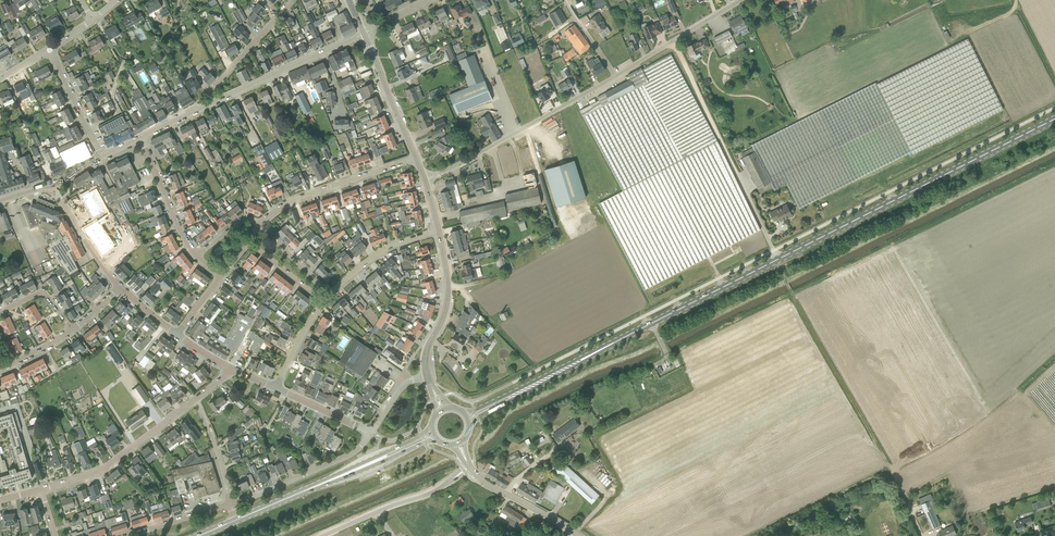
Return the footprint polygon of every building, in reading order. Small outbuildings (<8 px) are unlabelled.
[(31,0),(22,0),(24,3),(26,5),(31,2),(37,11),(40,9),(34,0),(32,0),(31,1),(31,0)] [(38,0),(34,0),(40,9),(43,7),(38,0)] [(147,8),(150,13),(161,7),(157,0),(152,0),(151,1),(152,1),(146,5),(145,4),(146,7),(147,8)] [(382,13),(403,3),(401,0),(385,0),(386,1),(379,5),(382,13)] [(489,2),(488,0),(473,0),(477,8),(484,5),(486,9),(491,7),(489,2)] [(668,4),(672,13),(677,10),(674,1),(673,2),(668,4)] [(7,12),(9,15),(10,19),(17,16),(16,14),(15,11),(13,6),(9,7),(7,2),(0,5),(4,13),(7,12)] [(260,16),(265,9),(258,3),(252,10),(254,11),(260,16)] [(460,5),(451,9),(456,19),(463,16),(463,17),(472,13),(469,7),(462,10),(460,5)] [(77,10),(75,6),(65,11),(68,15),(67,16),(70,21),(80,15),(77,10)] [(240,7),(237,10),(243,22),(247,19),(240,7)] [(166,8),(159,12),(163,17),(170,14),(166,8)] [(444,8),(436,11),(441,22),(449,18),(447,14),(444,8)] [(549,15),(556,27),(567,22),(560,9),(549,15)] [(243,22),(237,10),(233,12),(240,24),(244,22),(243,22)] [(340,14),(338,15),(335,10),(326,14),(328,20),(334,17),(340,28),(339,28),(343,36),(356,30),(346,11),(340,14)] [(261,17),(260,16),(254,11),(248,18),(255,25),(261,17)] [(135,23),(136,24),(144,19),(141,13),(136,16),(134,12),(122,19),(128,28),(129,27),(135,23)] [(311,24),(313,23),(315,21),(311,13),(307,15),(311,24)] [(595,29),(597,34),(603,30),(605,33),(606,33),(607,33),(608,33),(609,32),(609,31),(609,30),(607,27),(606,28),(601,21),(603,20),(599,14),(590,20),(596,29),(595,29)] [(667,14),(665,15),(659,17),(662,24),(665,24),(667,28),(678,24),(674,15),(669,18),(667,14)] [(57,16),(46,23),(49,26),(48,27),(51,32),(56,29),(55,28),(58,27),(58,28),(62,25),(57,16)] [(291,16),(285,19),(291,30),(293,29),(292,26),(295,25),(298,24),(295,17),(292,19),(291,16)] [(421,19),(416,21),(421,30),(432,25),(428,16),(421,20),(421,19)] [(729,22),(736,34),(740,31),(740,32),(748,27),(741,16),(729,22)] [(452,29),(457,26),(453,18),(448,21),(452,29)] [(662,32),(658,22),(648,26),(647,23),(646,23),(641,24),(641,26),(642,28),(643,28),(646,35),(647,34),(649,39),(656,36),(656,35),(662,32)] [(309,40),(313,48),(323,44),(323,43),(319,36),(319,35),(313,23),(311,24),(307,25),(312,35),(308,36),(310,40),(309,40)] [(408,39),(420,33),(418,28),(416,29),(413,23),(402,28),(404,33),(399,35),(403,42),(408,39)] [(40,25),(40,26),(29,32),(34,41),(38,38),(38,37),(40,36),(41,37),(46,34),(40,25)] [(104,31),(109,39),(116,35),(120,33),(115,25),(104,31)] [(568,38),(573,44),(571,45),(573,48),(563,56),(567,61),(577,53),(579,52),(581,54),(591,47),(588,43),(575,25),(567,30),(572,36),(568,38)] [(26,34),(22,26),(18,28),(23,36),(26,34)] [(238,35),(243,41),(249,36),(249,35),(249,36),(246,33),(247,32),(241,26),(240,27),(239,26),(234,31),(238,35),(238,36),(238,35)] [(322,34),(319,36),(323,43),(325,42),(334,38),(330,30),(321,34),(322,34)] [(714,38),(717,44),(732,37),(729,30),(714,38)] [(635,40),(639,38),(636,32),(630,35),(632,38),(633,41),(629,43),(633,52),(639,49),(635,40)] [(225,49),(229,57),(239,51),(235,43),(229,46),(223,34),(215,38),(222,51),(225,49)] [(288,60),(297,56),(294,48),(290,49),(287,42),(284,34),(276,38),(283,53),(285,52),(288,60)] [(94,50),(101,47),(104,45),(99,36),(99,37),(96,39),(89,42),(91,47),(87,49),(91,56),(96,53),(94,50)] [(522,36),(511,41),(514,47),(525,42),(522,36)] [(13,39),(7,43),(9,47),(12,46),(16,52),(28,45),(23,37),(15,42),(13,39)] [(877,84),(912,152),(913,154),(1003,109),(968,38),(877,84)] [(308,45),(305,39),(297,43),(298,45),(301,54),(307,51),(305,46),(308,45)] [(692,56),(700,52),(700,51),(710,46),(706,39),(696,44),(696,43),(687,47),(690,51),(689,52),(691,56),(692,56)] [(721,42),(727,53),(738,48),(733,39),(729,41),(728,39),(721,42)] [(508,40),(502,43),(505,50),(511,47),(508,40)] [(456,51),(462,49),(459,43),(453,45),(456,51)] [(7,48),(5,44),(0,47),(0,59),(1,61),(2,60),(2,61),(5,59),(5,58),(11,55),(7,48)] [(169,47),(165,50),(171,56),(175,52),(169,47)] [(271,68),(262,48),(257,50),(263,62),(261,63),(265,71),(266,71),(268,70),(268,69),(269,69),(269,68),(270,67),(271,68)] [(421,56),(429,53),(426,48),(419,52),(421,56)] [(456,58),(451,48),(445,51),(450,61),(456,58)] [(346,49),(340,52),(345,62),(348,61),(352,72),(357,70),(352,58),(351,59),(346,49)] [(404,53),(402,49),(398,51),(397,49),(389,53),(395,67),(403,63),(399,55),(404,53)] [(81,58),(76,50),(64,57),(69,65),(81,58)] [(286,61),(282,53),(281,54),(281,53),(277,55),(275,53),(274,52),(270,54),(269,55),(271,58),(275,66),(284,62),(286,61)] [(339,68),(345,66),(344,63),(345,62),(340,52),(333,55),(339,68)] [(474,54),(468,57),(466,52),(457,56),(459,61),(468,85),(465,86),(465,88),(449,95),(457,113),(493,99),(485,80),(474,54)] [(718,141),(684,78),(671,54),(642,69),(649,81),(583,116),(623,190),(718,141)] [(339,68),(333,55),(328,57),(334,71),(340,69),(339,68)] [(254,68),(259,65),(254,56),(249,58),(254,68)] [(422,64),(428,62),(426,56),(420,59),(422,64)] [(592,59),(587,62),(591,69),(594,68),(595,70),(593,72),(596,76),(602,73),(602,72),(605,69),(601,63),(598,58),(593,61),(592,59)] [(323,62),(308,69),(312,78),(315,77),(316,80),(320,79),(318,75),(327,71),(323,62)] [(152,72),(158,70),(155,63),(149,66),(152,72)] [(411,63),(408,64),(399,68),(400,71),(398,72),(399,74),(398,74),(400,77),(401,79),(401,80),(416,73),(411,63)] [(250,72),(249,69),(247,64),(243,66),(244,69),(237,72),(241,82),(249,78),(253,76),(250,72)] [(39,80),(52,74),(47,66),(43,68),(43,69),(41,70),(41,69),(35,72),(37,76),(39,80)] [(309,74),(306,66),(288,73),(292,82),(292,81),(293,84),(304,80),(310,78),(309,74)] [(208,85),(216,79),(210,72),(209,73),(203,67),(198,71),(204,78),(203,79),(208,85)] [(571,75),(567,67),(563,69),(568,77),(571,75)] [(198,75),(194,68),(188,71),(192,79),(185,83),(191,94),(194,92),(194,90),(201,86),(195,76),(198,75)] [(631,79),(598,97),(599,100),(580,110),(583,116),(649,81),(642,69),(641,68),(637,70),(636,69),(634,70),(635,71),(628,75),(631,79)] [(78,85),(91,78),(88,72),(82,74),(81,72),(76,75),(74,76),(76,75),(77,77),(75,79),(78,85)] [(350,77),(343,80),(337,82),(340,87),(342,93),(355,87),(350,77)] [(95,87),(91,78),(78,85),(81,91),(87,88),(89,90),(95,87)] [(701,81),(703,86),(711,83),(709,78),(701,81)] [(559,85),(563,92),(574,86),(569,79),(559,85)] [(314,85),(317,93),(329,88),(325,80),(314,85)] [(23,81),(14,85),(17,91),(18,90),(22,97),(28,94),(29,96),(32,102),(36,100),(33,92),(28,83),(24,84),(23,81)] [(167,93),(170,90),(165,81),(162,83),(164,87),(163,87),(167,93)] [(755,152),(773,187),(774,191),(787,184),(799,209),(912,152),(877,84),(876,82),(751,145),(755,152)] [(548,83),(540,87),(542,91),(537,93),(540,99),(541,99),(543,101),(544,102),(547,100),(547,99),(551,97),(549,95),(553,93),(550,87),(549,87),(548,83)] [(279,84),(272,87),(277,97),(284,94),(284,93),(285,93),(288,101),(292,99),(289,91),(286,84),(281,86),(279,84)] [(374,91),(370,84),(363,87),(360,88),(362,91),(360,92),(363,99),(371,96),(370,93),(374,91)] [(183,92),(180,93),(176,95),(179,99),(178,100),(183,107),(193,101),(186,90),(184,86),(181,88),(183,92)] [(356,91),(355,87),(342,93),(343,96),(356,91)] [(420,99),(415,87),(414,87),(406,91),(408,96),(409,96),(410,98),(409,98),(411,103),(420,99)] [(441,87),(428,91),(430,97),(443,93),(441,87)] [(0,93),(0,96),(3,103),(12,98),(8,88),(3,90),(4,92),(0,93)] [(136,111),(134,113),(139,122),(141,121),(143,124),(142,125),(144,129),(156,123),(149,111),(148,112),(147,110),(151,108),(150,106),(144,96),(143,96),(139,89),(132,93),(135,97),(133,98),(135,101),(133,102),(138,111),(137,112),(136,111)] [(42,96),(40,90),(34,93),(37,98),(42,96)] [(48,100),(49,103),(62,96),(60,90),(52,94),(53,97),(48,100)] [(270,97),(266,90),(260,93),(263,101),(267,99),(269,104),(272,103),(270,97)] [(335,97),(334,90),(325,91),(326,98),(335,97)] [(157,91),(153,94),(152,94),(157,102),(162,99),(161,97),(157,91)] [(83,96),(86,102),(99,96),(98,93),(92,96),(91,92),(83,96)] [(86,102),(89,108),(97,105),(95,101),(106,96),(108,100),(110,98),(107,92),(99,96),(86,102)] [(302,93),(295,96),(301,108),(308,105),(302,93)] [(65,103),(62,96),(49,103),(45,105),(46,108),(51,106),(56,103),(58,107),(65,103)] [(163,96),(161,97),(162,99),(169,112),(173,110),(174,112),(177,110),(171,100),(169,96),(165,98),(164,97),(163,96)] [(255,104),(252,96),(243,100),(247,108),(251,106),(254,112),(258,110),(255,104)] [(370,103),(371,106),(379,103),(376,96),(368,99),(364,101),(365,104),(370,103)] [(336,104),(335,97),(326,98),(327,105),(336,104)] [(348,110),(358,106),(356,102),(346,106),(348,110)] [(154,104),(150,106),(151,108),(155,113),(159,121),(167,116),(163,109),(162,109),(159,103),(156,105),(155,104),(154,104)] [(379,103),(371,106),(367,108),(369,112),(370,115),(375,113),(375,114),(382,111),(379,103)] [(216,109),(221,118),(222,120),(230,116),(224,104),(216,109)] [(234,116),(239,125),(243,123),(238,114),(241,112),(237,104),(236,104),(234,104),(234,105),(232,106),(230,107),(234,115),(234,116)] [(50,124),(58,120),(71,114),(68,108),(60,111),(62,115),(57,117),(56,116),(48,120),(50,124)] [(98,110),(92,113),(95,121),(105,116),(102,109),(99,110),(98,110)] [(427,111),(421,114),(417,115),(420,123),(423,129),(428,126),(432,124),(427,111)] [(136,124),(135,124),(139,132),(144,129),(142,125),(143,124),(141,121),(139,122),(134,113),(130,114),(135,123),(136,123),(136,124)] [(217,119),(214,113),(211,115),(210,114),(208,115),(208,116),(206,117),(209,124),(211,128),(212,128),(216,126),(219,129),(223,127),(223,128),(224,128),(219,117),(219,118),(217,119)] [(74,120),(71,114),(58,120),(59,123),(60,126),(63,125),(64,128),(67,126),(66,124),(74,120)] [(134,135),(124,117),(123,114),(101,125),(104,131),(101,132),(104,138),(104,139),(108,147),(113,145),(114,146),(118,143),(120,142),(134,135)] [(485,136),(485,137),(489,134),(494,142),(502,137),(489,114),(481,118),(478,120),(482,128),(481,129),(485,136)] [(128,115),(124,117),(134,135),(139,132),(135,124),(133,125),(129,118),(128,115)] [(386,121),(384,115),(376,118),(372,120),(373,123),(377,121),(378,125),(386,121)] [(234,116),(230,118),(235,127),(239,125),(234,116)] [(447,125),(446,124),(443,117),(434,121),(437,129),(447,125)] [(195,122),(200,131),(202,136),(205,134),(205,133),(204,129),(208,127),(203,118),(195,122)] [(386,121),(378,125),(380,128),(376,130),(377,133),(389,128),(386,121)] [(198,136),(192,123),(180,129),(181,131),(178,133),(183,143),(188,141),(188,142),(190,142),(194,140),(195,143),(195,142),(197,145),(199,144),(198,141),(197,141),(195,137),(198,136)] [(79,131),(76,125),(69,129),(70,132),(65,135),(66,138),(79,131)] [(277,127),(273,129),(279,140),(283,138),(277,127)] [(61,129),(58,131),(52,133),(54,137),(59,134),(66,131),(64,128),(61,129)] [(433,138),(441,134),(443,132),(441,129),(432,134),(433,138)] [(73,138),(75,141),(82,138),(79,131),(66,138),(67,141),(73,138)] [(166,148),(170,146),(171,149),(175,147),(179,155),(185,151),(179,141),(177,143),(173,136),(173,137),(170,131),(169,131),(164,133),(160,135),(166,148)] [(379,137),(380,139),(384,138),(386,141),(394,138),(391,132),(379,137)] [(36,146),(40,144),(35,133),(31,134),(36,146)] [(162,150),(166,148),(160,135),(151,140),(150,143),(153,149),(157,158),(164,154),(162,150)] [(438,140),(434,147),(438,150),(439,149),(441,150),(440,152),(446,156),(451,148),(444,144),(445,143),(446,144),(450,142),(447,135),(442,138),(440,142),(438,140)] [(1,175),(2,175),(4,183),(3,183),(6,193),(25,186),(22,177),(12,180),(4,152),(14,149),(10,137),(0,140),(0,173),(1,175)] [(198,141),(203,148),(208,145),(203,137),(198,141)] [(374,146),(372,147),(374,154),(375,157),(390,151),(389,148),(396,144),(394,138),(386,141),(387,145),(382,147),(378,149),(376,145),(374,146)] [(598,204),(642,285),(645,290),(760,229),(718,141),(623,190),(598,204)] [(282,153),(276,142),(265,148),(271,159),(282,153)] [(251,149),(254,154),(255,157),(256,156),(265,152),(263,149),(261,144),(251,149)] [(204,150),(210,161),(215,158),(209,147),(208,147),(204,150)] [(71,148),(65,154),(68,157),(74,152),(71,148)] [(212,152),(218,162),(222,160),(216,149),(212,152)] [(326,159),(331,157),(327,149),(323,152),(326,159)] [(362,156),(364,164),(371,162),(367,149),(364,150),(365,154),(362,156)] [(50,165),(54,173),(66,168),(61,156),(58,157),(59,161),(56,162),(51,150),(45,153),(50,165)] [(265,152),(256,156),(259,163),(256,165),(259,169),(271,163),(265,152)] [(773,187),(755,152),(743,158),(761,194),(773,187)] [(42,171),(40,167),(35,169),(29,154),(20,157),(24,167),(27,176),(30,184),(41,180),(45,178),(42,171)] [(240,154),(231,159),(234,164),(243,158),(240,154)] [(319,165),(318,162),(314,154),(309,156),(309,157),(307,158),(311,166),(318,181),(328,176),(322,164),(319,165)] [(127,158),(126,155),(107,165),(107,166),(118,187),(115,188),(122,200),(122,201),(128,198),(131,197),(129,192),(127,192),(126,190),(128,190),(127,188),(140,182),(136,175),(137,174),(136,173),(128,158),(127,158)] [(351,168),(358,166),(355,158),(351,159),(350,155),(347,156),(351,168)] [(358,166),(364,164),(362,156),(355,158),(358,166)] [(337,163),(336,159),(332,161),(334,166),(336,173),(344,171),(343,169),(347,168),(344,160),(337,163)] [(545,169),(555,206),(585,198),(575,161),(545,169)] [(104,176),(100,168),(90,174),(97,186),(105,202),(106,202),(107,203),(109,207),(116,203),(118,202),(122,200),(115,188),(114,186),(108,189),(102,177),(104,176)] [(90,174),(88,171),(81,176),(85,182),(87,184),(85,185),(87,188),(88,187),(90,190),(97,186),(90,174)] [(169,176),(171,182),(178,180),(176,175),(180,174),(179,171),(169,176)] [(293,183),(289,184),(292,190),(297,187),(296,185),(301,183),(302,185),(306,183),(303,178),(300,172),(293,175),(294,176),(290,178),(293,183)] [(411,172),(399,174),(400,178),(404,177),(404,180),(413,178),(411,172)] [(473,175),(467,177),(470,186),(471,190),(484,186),(482,178),(483,178),(482,177),(481,173),(480,173),(481,174),(473,176),(473,175)] [(73,180),(78,188),(84,184),(85,185),(87,184),(85,182),(81,176),(80,175),(73,180)] [(392,184),(392,182),(390,177),(380,180),(382,186),(392,184)] [(413,178),(404,180),(405,183),(402,184),(402,188),(414,185),(413,178)] [(455,197),(455,196),(454,194),(455,194),(454,190),(455,190),(454,184),(456,184),(455,179),(446,181),(447,186),(448,186),(449,191),(441,193),(443,200),(455,197)] [(178,180),(171,182),(174,189),(184,185),(183,182),(180,184),(178,180)] [(278,181),(275,182),(277,186),(273,188),(276,196),(283,193),(278,181)] [(371,195),(378,192),(377,188),(376,189),(374,183),(368,185),(370,192),(371,195)] [(366,194),(370,192),(368,185),(362,187),(364,193),(362,193),(364,197),(367,196),(366,194)] [(270,199),(276,196),(273,188),(269,190),(267,186),(265,187),(270,199)] [(506,194),(507,200),(509,211),(542,203),(538,187),(506,194)] [(95,189),(82,196),(83,198),(83,199),(85,204),(86,203),(89,210),(91,215),(92,215),(93,217),(96,216),(98,220),(97,221),(94,223),(95,225),(93,227),(91,225),(91,224),(87,227),(89,229),(85,231),(89,236),(94,243),(95,243),(97,241),(99,243),(96,245),(98,248),(101,252),(103,251),(105,254),(109,251),(115,247),(114,245),(100,226),(102,225),(107,221),(105,218),(104,216),(102,213),(107,210),(95,189)] [(178,200),(185,198),(183,193),(187,192),(186,189),(176,193),(178,200)] [(349,191),(353,203),(360,201),(359,197),(356,189),(349,191)] [(157,198),(154,190),(146,193),(149,199),(144,201),(146,205),(151,203),(150,201),(157,198)] [(345,206),(349,204),(353,203),(349,191),(341,194),(344,202),(345,206)] [(409,199),(417,197),(415,191),(407,192),(407,193),(403,193),(404,196),(402,197),(403,200),(409,199)] [(460,195),(456,196),(455,196),(455,197),(443,200),(445,208),(450,206),(451,211),(459,209),(457,203),(461,202),(460,195)] [(194,204),(200,201),(199,199),(198,198),(198,196),(192,199),(194,204)] [(339,204),(336,196),(328,198),(331,205),(335,203),(336,209),(340,207),(339,204)] [(410,206),(418,204),(417,197),(409,199),(409,203),(406,204),(406,207),(410,206)] [(134,210),(128,198),(122,201),(122,200),(118,202),(124,214),(134,210)] [(178,200),(181,207),(192,203),(190,200),(187,202),(185,198),(178,200)] [(246,210),(252,212),(256,204),(252,203),(254,199),(251,198),(246,210)] [(331,205),(328,198),(321,201),(324,209),(325,213),(329,211),(327,206),(331,205)] [(37,200),(36,202),(36,203),(32,201),(31,206),(27,204),(22,206),(24,211),(29,225),(31,229),(38,226),(46,240),(52,237),(55,228),(58,229),(60,233),(70,228),(66,220),(65,221),(63,217),(63,216),(63,215),(61,212),(61,213),(60,212),(53,209),(54,207),(47,204),(48,203),(41,200),(40,202),(37,200)] [(256,204),(252,212),(259,215),(264,203),(257,200),(256,204)] [(232,209),(237,216),(243,211),(235,201),(233,203),(235,206),(232,209)] [(366,207),(364,201),(360,203),(363,214),(365,219),(369,218),(369,217),(368,214),(366,207)] [(318,210),(316,203),(308,205),(310,212),(313,219),(316,217),(316,216),(319,214),(318,210)] [(147,209),(147,210),(149,213),(153,211),(155,216),(163,212),(159,204),(152,207),(152,208),(147,209)] [(106,206),(112,218),(115,217),(108,205),(106,206)] [(232,220),(237,216),(232,209),(229,205),(224,209),(232,220)] [(303,215),(305,219),(309,218),(307,213),(310,212),(308,205),(301,208),(303,216),(303,215)] [(781,221),(792,215),(787,205),(770,213),(774,221),(780,218),(781,221)] [(487,218),(484,206),(475,208),(459,212),(462,224),(463,224),(473,222),(487,218)] [(183,211),(185,218),(192,215),(190,211),(194,209),(193,207),(183,211)] [(226,224),(232,220),(224,209),(224,210),(222,207),(219,209),(224,215),(221,217),(226,224)] [(404,210),(401,211),(398,211),(400,221),(406,220),(421,216),(420,209),(412,211),(412,214),(405,216),(404,210)] [(1,231),(10,229),(5,212),(1,213),(0,211),(0,232),(1,231)] [(158,220),(160,224),(166,222),(164,215),(157,217),(154,219),(155,222),(158,220)] [(194,219),(192,215),(185,218),(188,225),(199,220),(198,218),(194,219)] [(221,228),(226,224),(221,217),(218,219),(215,216),(213,218),(221,228)] [(406,220),(406,223),(410,222),(411,223),(414,222),(415,225),(423,223),(421,216),(406,220)] [(299,223),(301,228),(308,225),(305,220),(299,223)] [(406,223),(406,220),(400,221),(391,223),(393,232),(397,231),(396,228),(401,227),(401,224),(406,223)] [(127,221),(125,222),(140,243),(139,244),(138,243),(133,247),(135,249),(143,243),(127,221)] [(209,226),(206,229),(211,236),(217,231),(209,221),(206,223),(209,226)] [(362,233),(366,231),(361,221),(357,223),(362,233)] [(161,228),(158,230),(159,233),(163,231),(163,232),(169,229),(166,222),(160,224),(161,228)] [(287,223),(283,226),(277,232),(283,237),(290,231),(287,228),(289,225),(287,223)] [(194,232),(197,236),(195,237),(200,244),(206,240),(200,233),(197,228),(196,226),(190,229),(192,233),(194,232)] [(81,246),(79,242),(80,241),(79,238),(78,239),(75,234),(76,234),(75,232),(74,232),(71,227),(70,228),(60,233),(58,229),(55,228),(52,237),(53,241),(48,244),(63,267),(65,271),(66,270),(67,272),(69,275),(78,269),(74,261),(79,259),(78,258),(85,254),(81,246)] [(373,229),(379,243),(386,240),(383,233),(377,236),(376,233),(378,233),(376,227),(373,229)] [(313,230),(318,237),(323,234),(321,231),(319,232),(316,228),(313,230)] [(200,233),(206,240),(211,236),(206,229),(200,233)] [(323,233),(326,237),(332,234),(329,229),(323,233)] [(337,238),(345,232),(343,229),(334,234),(336,236),(337,238)] [(373,229),(370,230),(372,235),(374,234),(375,237),(369,239),(371,245),(379,243),(373,229)] [(459,229),(451,232),(456,253),(458,258),(458,257),(470,254),(469,249),(465,233),(461,235),(459,229)] [(6,238),(13,235),(11,230),(4,232),(6,238)] [(283,237),(288,243),(294,237),(292,235),(293,234),(290,231),(283,237)] [(306,238),(309,242),(309,241),(312,238),(316,235),(312,231),(306,238)] [(175,240),(171,233),(160,239),(162,242),(166,240),(168,244),(175,240)] [(327,244),(336,236),(334,234),(323,240),(327,244)] [(317,235),(316,236),(312,239),(317,244),(321,240),(317,235)] [(301,242),(297,238),(296,239),(294,237),(288,243),(294,249),(301,242)] [(359,238),(356,240),(353,242),(361,252),(367,247),(359,238)] [(175,240),(168,244),(170,248),(166,250),(168,253),(179,248),(175,240)] [(348,247),(356,257),(361,252),(353,242),(350,245),(348,247)] [(306,249),(300,254),(306,260),(311,255),(308,253),(312,249),(309,246),(306,249)] [(421,255),(429,252),(427,246),(419,248),(420,251),(417,252),(418,256),(421,255)] [(502,250),(506,256),(511,252),(508,247),(502,250)] [(407,251),(406,248),(400,250),(401,254),(403,261),(410,259),(409,255),(406,256),(405,252),(407,251)] [(341,253),(342,255),(338,259),(342,264),(344,262),(346,265),(352,259),(347,253),(347,254),(344,250),(341,253)] [(475,259),(492,255),(491,251),(474,255),(475,259)] [(187,259),(182,252),(176,257),(173,260),(175,262),(178,260),(181,264),(187,259)] [(248,271),(258,259),(251,253),(246,260),(247,261),(243,266),(246,269),(248,271)] [(306,260),(311,266),(317,260),(320,257),(317,254),(313,258),(311,255),(306,260)] [(398,266),(392,258),(386,263),(395,274),(398,272),(396,269),(398,267),(398,266)] [(423,268),(431,265),(429,258),(417,262),(418,265),(422,264),(423,268)] [(184,267),(182,269),(181,270),(183,273),(187,270),(193,265),(187,259),(181,264),(184,267)] [(265,264),(259,260),(252,270),(254,272),(257,269),(260,271),(265,264)] [(315,270),(321,275),(326,270),(323,268),(327,264),(324,261),(321,264),(315,270)] [(119,273),(124,278),(131,272),(123,263),(115,271),(118,274),(119,273)] [(386,263),(380,268),(384,273),(389,269),(391,271),(389,272),(393,277),(395,274),(386,263)] [(260,277),(262,278),(263,279),(271,269),(265,264),(260,271),(263,274),(260,277)] [(464,280),(467,279),(468,280),(471,280),(471,279),(474,278),(471,269),(470,264),(463,265),(464,272),(462,273),(464,280)] [(427,277),(426,274),(433,272),(431,265),(423,268),(424,271),(421,272),(422,275),(418,276),(419,279),(427,277)] [(47,280),(51,286),(59,282),(57,278),(61,276),(60,274),(65,271),(63,267),(53,271),(55,275),(47,280)] [(194,276),(198,279),(203,273),(196,268),(191,274),(189,278),(192,280),(194,276)] [(326,270),(321,275),(326,281),(332,275),(335,272),(332,269),(328,273),(326,270)] [(20,271),(11,275),(14,280),(22,276),(20,271)] [(235,271),(230,278),(237,283),(239,280),(243,283),(246,279),(235,271)] [(370,276),(375,282),(379,287),(382,285),(382,284),(381,283),(384,281),(376,271),(370,276)] [(281,277),(275,272),(269,279),(272,282),(273,281),(276,283),(281,277)] [(210,279),(203,273),(198,279),(205,285),(210,279)] [(95,283),(92,286),(93,287),(99,294),(106,287),(100,282),(97,279),(99,277),(95,274),(91,278),(94,281),(95,283)] [(133,289),(136,292),(144,283),(141,280),(142,279),(139,276),(138,277),(134,274),(126,283),(130,286),(132,284),(135,287),(133,289)] [(26,283),(30,291),(36,288),(32,280),(30,275),(27,277),(30,281),(26,283)] [(150,286),(155,280),(151,275),(145,281),(150,286)] [(169,290),(174,284),(171,282),(172,282),(166,276),(160,283),(169,290)] [(370,276),(365,280),(373,290),(375,288),(373,284),(375,282),(370,276)] [(281,277),(276,283),(278,285),(277,286),(281,289),(287,281),(281,277)] [(30,291),(26,283),(22,285),(20,280),(17,282),(20,286),(19,286),(23,294),(30,291)] [(426,282),(425,281),(421,282),(422,285),(425,284),(426,288),(434,286),(432,280),(426,282)] [(287,281),(281,289),(285,292),(286,291),(288,293),(293,286),(287,281)] [(61,285),(59,282),(51,286),(55,292),(63,288),(62,288),(67,285),(65,282),(61,285)] [(154,295),(159,290),(161,288),(156,283),(149,291),(148,290),(142,297),(150,304),(156,298),(154,295)] [(12,290),(8,292),(12,299),(19,296),(15,288),(15,289),(12,284),(10,285),(12,290)] [(360,284),(354,289),(359,294),(362,292),(365,296),(368,293),(366,290),(360,284)] [(399,292),(408,294),(409,287),(400,285),(399,292)] [(93,300),(99,294),(93,287),(90,290),(85,286),(79,291),(84,298),(88,295),(93,300)] [(224,286),(219,292),(226,297),(228,294),(231,296),(233,293),(224,286)] [(428,293),(425,294),(426,297),(430,295),(430,294),(436,292),(434,286),(426,288),(428,293)] [(8,292),(5,293),(2,289),(0,290),(0,291),(2,295),(6,303),(12,299),(8,292)] [(57,296),(58,297),(61,303),(69,298),(67,295),(71,292),(69,289),(65,292),(57,296)] [(359,294),(354,289),(348,294),(353,300),(354,300),(356,303),(359,301),(356,297),(359,294)] [(304,295),(297,290),(292,296),(293,296),(289,301),(292,303),(296,299),(299,301),(304,295)] [(244,298),(237,292),(236,293),(234,295),(238,299),(236,301),(239,304),(244,298)] [(406,302),(407,294),(397,292),(395,300),(406,302)] [(368,295),(371,299),(374,303),(377,300),(372,293),(368,295)] [(77,302),(75,299),(73,295),(69,298),(61,303),(65,309),(73,304),(72,304),(77,302)] [(304,295),(299,301),(302,304),(299,308),(302,311),(305,306),(306,306),(310,300),(304,295)] [(193,302),(188,298),(185,296),(181,301),(183,302),(189,307),(193,302)] [(344,297),(338,302),(342,308),(345,305),(349,310),(352,307),(349,304),(344,297)] [(117,303),(118,304),(115,307),(120,313),(124,317),(131,310),(127,306),(128,305),(122,298),(117,303)] [(183,302),(181,301),(180,300),(173,310),(170,308),(165,314),(171,319),(180,307),(183,302)] [(269,306),(274,310),(278,305),(273,301),(269,306)] [(422,308),(432,311),(434,305),(428,303),(429,302),(424,301),(424,304),(423,304),(422,308)] [(212,302),(207,308),(214,313),(218,307),(215,304),(214,303),(214,304),(212,302)] [(338,302),(332,308),(337,314),(340,317),(343,315),(339,310),(342,308),(338,302)] [(260,303),(257,309),(262,312),(265,306),(260,303)] [(364,308),(360,303),(355,306),(360,311),(364,308)] [(24,310),(28,316),(38,311),(34,304),(24,310)] [(79,304),(72,308),(73,309),(67,312),(71,319),(77,316),(75,313),(82,309),(79,304)] [(360,312),(355,306),(351,310),(356,316),(360,312)] [(182,309),(180,307),(171,319),(177,323),(181,317),(178,314),(182,309)] [(266,307),(260,315),(265,319),(270,310),(266,307)] [(205,317),(206,316),(209,319),(214,313),(207,308),(203,314),(205,316),(204,316),(205,317)] [(432,311),(422,308),(421,308),(418,316),(424,318),(424,316),(430,317),(432,311)] [(464,311),(460,317),(471,323),(475,317),(478,319),(481,315),(474,308),(471,314),(464,311)] [(113,309),(107,315),(114,322),(115,323),(121,318),(113,309)] [(276,312),(285,319),(287,316),(278,309),(276,312)] [(42,317),(38,311),(28,316),(32,323),(42,317)] [(384,311),(379,318),(389,323),(394,316),(384,311)] [(501,314),(504,320),(510,317),(507,311),(501,314)] [(143,319),(138,314),(133,320),(129,324),(132,326),(132,328),(134,330),(136,327),(143,319)] [(238,321),(231,333),(224,345),(220,342),(221,341),(214,337),(216,335),(213,333),(210,338),(207,343),(204,347),(225,359),(228,354),(232,356),(253,319),(245,314),(244,316),(241,314),(236,320),(238,321)] [(323,316),(319,323),(326,327),(330,320),(329,320),(331,317),(326,314),(325,317),(323,316)] [(114,322),(107,315),(101,320),(109,329),(112,326),(111,325),(114,322)] [(2,328),(12,324),(9,317),(0,321),(0,323),(2,328)] [(124,317),(121,320),(127,326),(130,322),(124,317)] [(259,328),(264,322),(264,321),(259,317),(254,325),(259,328)] [(472,323),(471,323),(460,317),(458,321),(459,322),(458,324),(464,328),(461,332),(467,335),(469,336),(470,333),(474,326),(472,323)] [(154,332),(159,326),(149,318),(144,324),(149,328),(145,333),(150,337),(154,332)] [(384,330),(389,323),(379,318),(375,324),(380,327),(384,330)] [(417,319),(415,321),(418,323),(415,327),(421,331),(425,326),(420,322),(421,321),(417,319)] [(204,333),(208,327),(202,323),(201,322),(202,322),(201,321),(200,322),(198,320),(194,326),(204,333)] [(292,329),(289,328),(291,325),(289,324),(289,323),(284,320),(280,327),(284,329),(282,332),(289,336),(292,329)] [(221,328),(212,321),(210,324),(219,331),(221,328)] [(37,326),(38,329),(34,331),(37,335),(40,332),(48,328),(44,322),(37,326)] [(321,334),(326,327),(319,323),(315,330),(316,331),(314,334),(319,336),(320,333),(321,334)] [(12,324),(2,328),(6,335),(16,331),(12,324)] [(97,324),(90,330),(95,336),(99,333),(101,337),(104,335),(102,331),(97,324)] [(211,332),(213,333),(216,335),(219,331),(210,324),(208,327),(212,330),(211,332)] [(380,327),(375,324),(371,331),(375,334),(380,327)] [(412,325),(410,329),(408,331),(412,334),(412,333),(418,336),(421,331),(415,327),(412,325)] [(203,340),(207,343),(210,338),(207,335),(204,333),(194,326),(189,332),(191,334),(192,335),(192,334),(196,337),(199,333),(205,338),(203,340)] [(51,334),(48,328),(40,332),(44,338),(51,334)] [(136,333),(133,330),(132,329),(127,335),(125,338),(129,341),(136,333)] [(91,339),(95,336),(90,330),(83,335),(88,342),(88,341),(91,345),(94,343),(91,339)] [(258,335),(251,330),(247,337),(254,341),(250,348),(257,352),(265,340),(258,335)] [(466,340),(461,337),(455,334),(451,341),(453,342),(451,345),(457,349),(458,346),(461,347),(466,340)] [(406,339),(404,343),(410,347),(414,342),(409,338),(409,337),(406,335),(404,338),(406,339)] [(167,339),(162,336),(156,344),(161,347),(167,339)] [(283,347),(287,339),(280,336),(279,339),(274,336),(271,341),(276,343),(283,347)] [(482,349),(489,339),(486,336),(482,342),(479,340),(477,344),(482,349)] [(16,337),(13,339),(8,341),(11,347),(19,343),(16,337)] [(317,341),(310,337),(306,345),(313,349),(315,345),(320,348),(320,349),(325,352),(328,345),(324,342),(322,345),(317,342),(317,341)] [(385,342),(391,346),(395,342),(388,337),(385,342)] [(357,372),(360,375),(362,376),(370,365),(364,361),(366,357),(372,361),(378,354),(373,351),(359,341),(354,338),(347,349),(339,361),(347,366),(356,372),(357,372)] [(80,348),(82,351),(86,349),(78,339),(71,344),(73,347),(75,349),(76,351),(80,348)] [(161,347),(165,351),(173,340),(171,339),(169,341),(167,339),(161,347)] [(143,340),(139,345),(143,349),(148,344),(143,340)] [(173,340),(165,351),(170,354),(168,356),(171,358),(175,352),(172,351),(176,346),(173,344),(174,342),(173,340)] [(11,347),(14,354),(22,350),(19,343),(11,347)] [(410,347),(404,343),(401,347),(398,345),(397,348),(400,350),(401,349),(406,353),(410,347)] [(133,377),(112,344),(106,348),(128,380),(133,377)] [(68,355),(71,353),(72,353),(67,347),(60,351),(64,358),(66,362),(70,360),(68,355)] [(403,357),(402,357),(389,348),(386,351),(390,353),(388,356),(392,358),(398,363),(398,364),(403,357)] [(171,358),(173,360),(173,362),(177,364),(179,361),(185,353),(181,350),(178,354),(175,352),(171,358)] [(298,360),(309,365),(309,366),(315,355),(306,350),(304,353),(302,352),(298,360)] [(185,353),(179,361),(177,364),(182,368),(182,367),(184,365),(192,354),(190,353),(188,355),(185,353)] [(182,367),(190,372),(194,366),(191,364),(195,360),(192,358),(193,355),(192,354),(184,365),(182,367)] [(43,358),(37,361),(41,369),(47,366),(43,358)] [(260,369),(263,362),(264,360),(261,359),(260,361),(256,359),(256,360),(251,358),(248,365),(253,367),(257,368),(260,369)] [(269,365),(263,362),(260,369),(264,371),(263,372),(264,372),(263,373),(266,374),(267,374),(270,375),(271,371),(272,372),(274,368),(273,367),(276,362),(272,360),(269,365)] [(37,361),(31,364),(35,372),(41,369),(37,361)] [(31,364),(25,367),(29,375),(35,372),(31,364)] [(195,372),(198,376),(206,370),(203,366),(198,369),(194,366),(190,372),(192,374),(195,372)] [(353,375),(356,372),(347,366),(345,369),(353,375)] [(29,375),(25,367),(19,370),(25,382),(28,380),(26,376),(29,375)] [(164,367),(161,371),(168,376),(171,372),(164,367)] [(310,373),(304,369),(301,374),(302,374),(299,380),(297,378),(293,387),(297,389),(301,391),(305,382),(304,382),(306,376),(308,377),(310,373)] [(326,399),(329,400),(332,395),(329,394),(330,391),(328,390),(330,385),(332,386),(334,382),(326,379),(324,383),(325,383),(323,387),(318,385),(323,375),(324,374),(323,373),(324,373),(316,369),(309,385),(308,385),(304,393),(312,397),(313,396),(315,397),(315,398),(325,402),(326,399)] [(210,375),(206,370),(198,376),(202,381),(210,375)] [(17,381),(14,372),(7,375),(11,384),(17,381)] [(371,382),(375,385),(377,383),(382,387),(388,379),(380,374),(377,378),(374,377),(372,379),(371,379),(370,381),(371,382)] [(7,375),(1,378),(4,386),(11,384),(7,375)] [(115,392),(121,389),(118,383),(122,381),(119,377),(109,382),(115,392)] [(153,385),(159,393),(160,393),(153,398),(155,400),(157,403),(162,410),(168,406),(169,408),(172,405),(167,399),(169,397),(165,391),(158,382),(153,385)] [(177,383),(173,387),(181,398),(186,395),(182,390),(185,388),(181,382),(178,384),(177,383)] [(375,385),(371,382),(366,388),(370,391),(367,395),(374,399),(379,392),(373,388),(375,385)] [(140,385),(131,391),(137,400),(146,394),(140,385)] [(168,389),(165,391),(169,397),(172,395),(177,401),(181,398),(173,387),(168,390),(168,389)] [(332,395),(329,400),(328,403),(334,406),(339,397),(340,394),(337,392),(334,391),(332,394),(332,395)] [(269,401),(270,397),(258,392),(255,399),(259,401),(259,402),(263,403),(266,405),(269,401)] [(275,392),(274,392),(271,398),(277,401),(280,395),(275,392)] [(227,402),(222,395),(215,400),(215,399),(209,403),(214,411),(227,402)] [(339,407),(347,411),(350,404),(353,398),(345,395),(343,400),(342,400),(339,407)] [(236,403),(241,408),(245,405),(240,399),(236,403)] [(362,407),(364,404),(357,401),(352,410),(353,410),(354,408),(357,409),(354,415),(361,418),(363,414),(364,414),(366,409),(362,407)] [(289,427),(291,424),(296,415),(291,412),(292,412),(290,411),(288,410),(290,408),(285,405),(279,416),(285,419),(283,423),(289,427)] [(126,422),(132,429),(147,418),(141,410),(126,422)] [(1,487),(8,485),(15,483),(24,480),(32,478),(24,453),(26,452),(24,445),(23,445),(22,441),(23,441),(19,430),(21,429),(16,412),(0,416),(0,429),(7,426),(14,449),(11,450),(18,471),(16,471),(15,467),(9,469),(10,473),(9,473),(4,459),(2,460),(0,453),(0,485),(1,487)] [(302,420),(300,419),(302,416),(297,413),(296,415),(291,424),(305,432),(308,425),(309,423),(304,421),(304,420),(303,419),(302,420)] [(194,440),(202,435),(194,425),(193,426),(188,418),(181,423),(184,428),(186,431),(187,430),(194,440)] [(580,425),(574,418),(553,434),(559,442),(580,425)] [(312,431),(325,439),(330,429),(331,428),(324,424),(323,426),(322,425),(323,423),(318,420),(312,431)] [(232,434),(234,437),(245,429),(242,426),(232,434)] [(44,429),(51,446),(55,445),(48,428),(44,429)] [(84,437),(83,435),(80,428),(75,431),(79,439),(84,437)] [(175,428),(170,431),(178,442),(179,444),(186,438),(186,437),(185,436),(181,430),(178,433),(175,428)] [(117,438),(121,436),(117,429),(111,433),(113,435),(106,440),(110,445),(112,448),(120,443),(117,438)] [(333,435),(335,432),(330,429),(325,439),(324,440),(333,444),(330,449),(335,451),(337,447),(338,447),(340,442),(341,442),(341,441),(342,439),(337,436),(337,435),(336,435),(335,436),(333,435)] [(168,449),(173,445),(178,442),(170,431),(166,435),(164,437),(163,435),(159,438),(163,444),(164,443),(168,449)] [(244,448),(241,442),(245,440),(244,436),(239,438),(228,442),(229,445),(227,446),(229,450),(230,452),(238,450),(244,448)] [(529,448),(534,446),(532,442),(531,442),(529,438),(525,440),(529,448)] [(91,463),(91,462),(86,450),(89,449),(85,439),(74,443),(83,467),(91,463)] [(96,451),(99,456),(105,452),(100,444),(98,445),(96,442),(89,446),(92,452),(96,451)] [(165,454),(156,442),(152,445),(153,445),(150,447),(148,445),(141,451),(146,458),(153,452),(156,455),(159,453),(161,457),(165,454)] [(74,460),(71,454),(68,446),(63,449),(64,453),(65,453),(67,456),(66,456),(67,458),(64,459),(63,457),(63,458),(60,459),(63,467),(66,466),(67,468),(73,465),(71,461),(74,460)] [(46,459),(49,466),(53,464),(53,463),(54,463),(56,466),(60,465),(57,455),(55,449),(51,451),(53,456),(46,459)] [(238,450),(230,452),(228,453),(231,460),(233,459),(234,462),(240,460),(239,457),(240,457),(238,450)] [(299,467),(294,458),(288,461),(284,450),(277,453),(281,462),(285,471),(291,468),(292,470),(299,467)] [(302,454),(307,465),(313,462),(309,451),(302,454)] [(506,457),(507,459),(503,460),(507,467),(522,460),(518,451),(506,457)] [(183,467),(203,463),(194,452),(180,463),(183,467)] [(38,479),(39,478),(40,479),(41,478),(42,478),(45,477),(44,473),(46,472),(44,467),(41,468),(39,461),(40,461),(39,455),(32,457),(38,479)] [(131,473),(134,476),(140,472),(142,475),(147,471),(140,463),(142,461),(141,460),(138,456),(134,458),(135,460),(132,462),(135,465),(133,466),(132,465),(128,468),(131,473)] [(523,459),(525,461),(528,466),(533,462),(529,456),(523,459)] [(552,468),(564,479),(592,504),(599,496),(559,460),(552,468)] [(178,492),(179,494),(187,491),(184,480),(192,477),(194,483),(199,480),(201,487),(197,488),(196,484),(191,486),(195,498),(202,495),(203,496),(206,495),(207,494),(220,490),(211,461),(203,463),(183,467),(171,469),(174,477),(179,492),(178,492)] [(281,462),(273,465),(272,463),(268,465),(272,474),(278,471),(280,476),(286,473),(285,471),(281,462)] [(513,478),(508,475),(507,477),(503,475),(504,472),(492,465),(488,463),(483,472),(487,475),(486,476),(505,487),(510,481),(513,478)] [(269,480),(265,471),(264,471),(258,473),(254,464),(248,467),(251,473),(252,475),(251,475),(255,483),(261,480),(262,483),(269,480)] [(122,475),(117,469),(110,474),(110,475),(106,478),(110,483),(114,480),(114,481),(119,477),(123,482),(129,478),(125,473),(122,475)] [(247,480),(237,484),(240,491),(249,487),(249,485),(251,484),(251,485),(255,483),(251,475),(252,475),(251,473),(247,475),(249,480),(247,481),(247,480)] [(554,475),(543,492),(557,501),(565,488),(564,487),(567,483),(554,475)] [(536,502),(542,492),(529,483),(527,486),(521,483),(517,491),(536,502)] [(96,498),(101,496),(98,487),(98,484),(97,485),(97,484),(89,487),(92,495),(89,496),(90,499),(90,500),(96,498)] [(85,501),(90,499),(89,496),(87,496),(84,488),(83,489),(83,488),(81,489),(81,490),(78,491),(78,493),(77,493),(80,499),(81,503),(85,501)] [(178,502),(181,501),(179,494),(178,492),(172,494),(175,506),(171,507),(174,515),(182,512),(180,504),(179,505),(178,502)] [(108,493),(101,496),(103,502),(101,503),(103,509),(112,506),(108,493)] [(78,505),(75,496),(66,499),(65,496),(61,497),(63,504),(63,506),(64,509),(78,505)] [(461,496),(449,505),(452,510),(464,501),(461,496)] [(1036,502),(1039,510),(1052,506),(1049,498),(1036,502)] [(940,525),(933,509),(937,508),(933,499),(921,504),(923,509),(925,513),(932,529),(940,525)] [(125,509),(129,508),(131,507),(128,501),(122,503),(125,509)] [(162,518),(158,509),(154,510),(152,511),(149,502),(145,503),(147,507),(149,515),(152,515),(154,521),(162,518)] [(168,502),(162,504),(163,507),(158,509),(162,518),(170,516),(168,510),(170,509),(168,502)] [(23,509),(20,509),(22,524),(29,523),(29,522),(35,521),(41,519),(39,512),(40,511),(39,509),(38,509),(37,505),(35,506),(35,505),(32,506),(32,507),(31,507),(31,508),(27,509),(26,508),(26,507),(23,508),(23,509)] [(506,505),(502,512),(500,516),(506,519),(504,521),(517,529),(519,526),(522,527),(527,518),(523,516),(524,516),(506,505)] [(470,509),(459,517),(464,523),(474,515),(470,509)] [(129,522),(127,517),(125,512),(120,513),(122,520),(117,522),(120,532),(128,529),(126,523),(129,522)] [(15,520),(14,513),(13,513),(11,513),(11,514),(8,514),(10,524),(13,524),(14,527),(20,526),(19,520),(15,520)] [(138,515),(141,525),(149,523),(147,516),(146,516),(145,513),(138,515)] [(0,522),(1,525),(1,529),(7,528),(7,525),(10,524),(8,514),(6,514),(5,514),(4,514),(3,515),(2,515),(3,522),(0,522)] [(141,525),(138,515),(130,517),(132,521),(131,521),(133,527),(141,525)] [(1024,525),(1032,522),(1031,517),(1018,521),(1019,522),(1015,523),(1018,531),(1025,529),(1024,525)] [(105,520),(106,522),(108,527),(108,529),(110,528),(112,534),(120,532),(117,522),(113,523),(111,518),(105,520)] [(97,531),(98,535),(106,535),(107,535),(105,528),(108,527),(106,522),(105,520),(102,521),(103,524),(99,525),(98,522),(94,523),(97,531)] [(40,530),(38,525),(27,528),(29,533),(40,530)] [(943,535),(952,535),(956,534),(953,526),(941,531),(943,535)] [(90,535),(98,535),(97,531),(93,532),(92,528),(88,529),(85,530),(86,534),(89,533),(90,535)]
